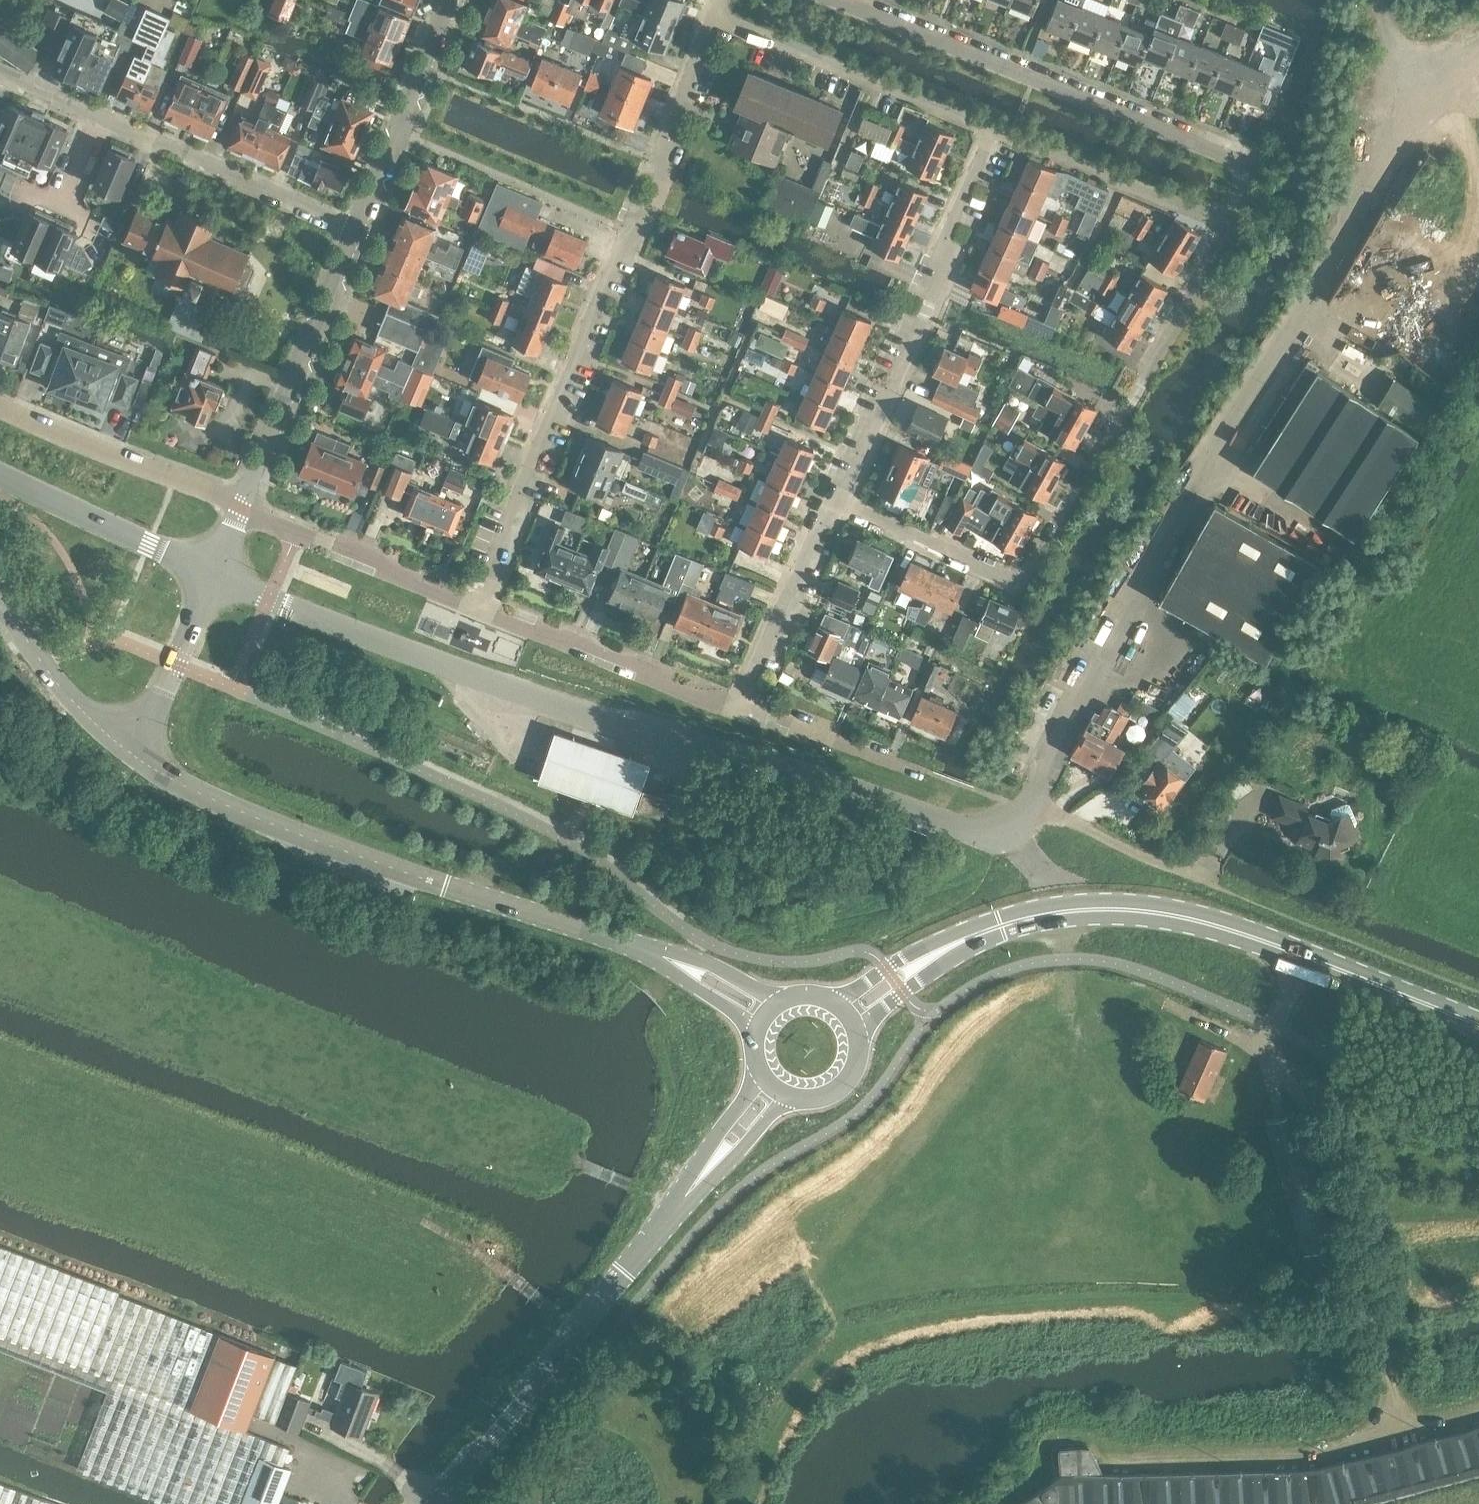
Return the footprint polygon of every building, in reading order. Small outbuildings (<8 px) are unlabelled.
[(122,18),(129,3),(123,0),(111,0),(106,10),(122,18)] [(289,24),(299,0),(277,0),(270,16),(289,24)] [(412,12),(417,0),(382,0),(412,12)] [(542,36),(546,26),(522,16),(527,4),(516,0),(492,0),(487,11),(529,29),(529,30),(542,36)] [(550,20),(564,26),(569,12),(572,5),(570,4),(560,0),(558,0),(550,20)] [(569,12),(584,18),(587,11),(592,0),(571,0),(570,4),(572,5),(569,12)] [(592,0),(587,11),(604,17),(601,27),(608,29),(609,28),(616,10),(606,6),(608,0),(592,0)] [(642,0),(621,0),(619,4),(639,12),(645,14),(645,13),(676,26),(685,2),(685,0),(650,0),(649,3),(642,0)] [(1009,2),(1033,11),(1037,0),(1010,0),(1009,2)] [(1047,26),(1070,35),(1082,7),(1085,0),(1057,0),(1047,26)] [(152,59),(167,27),(172,17),(146,5),(146,7),(133,1),(124,21),(139,28),(135,37),(149,44),(143,57),(139,55),(134,65),(132,64),(118,95),(133,102),(152,59)] [(360,22),(400,39),(409,16),(378,3),(370,22),(361,18),(360,22)] [(326,14),(348,24),(350,18),(352,14),(330,4),(326,14)] [(1181,4),(1175,19),(1183,22),(1189,7),(1181,4)] [(1082,7),(1070,35),(1093,44),(1105,16),(1082,7)] [(1194,27),(1200,12),(1189,7),(1183,22),(1194,27)] [(69,20),(58,47),(51,62),(55,64),(53,68),(77,78),(97,32),(112,39),(117,27),(74,9),(69,20)] [(47,10),(36,37),(58,47),(69,20),(47,10)] [(529,29),(487,11),(479,32),(510,45),(515,33),(540,42),(542,36),(529,30),(529,29)] [(645,14),(639,12),(634,24),(626,20),(621,32),(609,28),(608,29),(603,41),(629,51),(634,39),(662,50),(666,42),(670,41),(676,26),(645,13),(645,14)] [(1156,22),(1143,55),(1167,65),(1178,36),(1183,23),(1160,13),(1156,22)] [(1116,53),(1127,25),(1105,16),(1093,44),(1116,53)] [(346,29),(364,36),(359,48),(391,61),(400,39),(360,22),(350,18),(348,24),(346,29)] [(1127,25),(1116,53),(1140,63),(1156,22),(1146,18),(1141,30),(1127,25)] [(28,71),(42,50),(0,22),(0,52),(8,57),(28,71)] [(97,32),(77,78),(100,88),(115,52),(129,51),(135,38),(134,37),(138,29),(122,22),(120,28),(117,27),(112,39),(97,32)] [(1227,23),(1221,38),(1231,41),(1237,26),(1227,23)] [(1248,64),(1236,93),(1239,94),(1238,97),(1248,101),(1249,98),(1259,102),(1267,83),(1278,88),(1298,38),(1264,24),(1263,25),(1262,29),(1259,36),(1273,42),(1277,53),(1275,60),(1265,56),(1259,69),(1248,64)] [(1240,45),(1246,30),(1237,26),(1231,41),(1240,45)] [(152,59),(133,102),(149,109),(167,68),(163,66),(167,58),(165,57),(176,31),(167,27),(152,59)] [(567,27),(561,41),(570,45),(576,30),(567,27)] [(578,48),(584,33),(576,30),(570,45),(578,48)] [(190,36),(179,63),(190,68),(202,41),(190,36)] [(1178,36),(1167,65),(1190,74),(1201,46),(1178,36)] [(591,49),(605,55),(609,44),(596,38),(591,49)] [(497,65),(526,76),(532,60),(503,49),(502,51),(478,41),(475,48),(472,47),(465,65),(493,76),(497,65)] [(1201,46),(1190,74),(1213,83),(1224,55),(1201,46)] [(228,86),(241,92),(256,60),(242,54),(228,86)] [(1236,93),(1248,64),(1224,55),(1213,83),(1236,93)] [(550,94),(562,65),(542,57),(531,86),(550,94)] [(256,60),(242,93),(252,97),(267,65),(256,60)] [(562,65),(550,94),(570,102),(581,72),(562,65)] [(610,89),(641,101),(651,78),(620,65),(610,89)] [(583,87),(594,91),(601,75),(589,71),(583,87)] [(841,108),(838,106),(749,71),(736,104),(743,107),(736,124),(738,125),(730,145),(774,162),(789,126),(807,133),(805,137),(824,145),(825,141),(828,141),(841,108)] [(187,126),(203,90),(203,89),(205,84),(181,75),(176,87),(177,88),(165,116),(187,126)] [(312,80),(300,106),(313,111),(324,85),(312,80)] [(203,90),(187,126),(210,136),(223,107),(228,94),(205,85),(203,90)] [(320,99),(314,113),(333,121),(363,134),(372,111),(377,100),(352,89),(347,100),(343,98),(338,109),(330,105),(331,103),(320,99)] [(641,101),(610,89),(601,112),(631,124),(641,101)] [(276,105),(253,156),(278,167),(291,136),(279,131),(288,110),(285,109),(288,102),(289,101),(280,97),(276,105)] [(242,115),(229,146),(253,156),(276,105),(266,101),(259,116),(260,116),(258,122),(242,115)] [(9,146),(1,163),(28,174),(35,157),(51,164),(68,128),(44,118),(45,114),(34,109),(32,113),(8,102),(5,109),(0,107),(0,142),(9,146)] [(324,144),(353,156),(362,134),(314,113),(309,126),(328,134),(324,144)] [(905,126),(895,122),(890,133),(900,137),(905,126)] [(916,144),(943,156),(953,134),(926,122),(916,144)] [(900,137),(890,133),(886,143),(896,147),(900,137)] [(130,156),(132,151),(113,143),(95,184),(119,195),(136,158),(130,156)] [(916,144),(906,166),(933,178),(943,156),(916,144)] [(852,148),(849,163),(862,166),(865,151),(852,148)] [(297,153),(289,172),(299,176),(324,187),(326,183),(341,189),(348,170),(321,159),(320,162),(307,157),(297,153)] [(831,161),(824,158),(812,187),(777,172),(764,204),(805,221),(831,161)] [(1045,192),(1056,197),(1061,185),(1079,194),(1074,205),(1097,215),(1108,191),(1067,172),(1066,174),(1029,158),(1019,180),(1045,192)] [(415,184),(457,201),(458,197),(449,194),(457,176),(424,162),(415,184)] [(1035,214),(1045,192),(1019,180),(1009,202),(1035,214)] [(870,181),(865,192),(875,196),(879,185),(870,181)] [(890,203),(917,215),(926,193),(900,181),(890,203)] [(542,233),(547,221),(537,216),(543,201),(497,183),(478,229),(523,248),(528,236),(529,237),(532,229),(539,232),(542,233)] [(457,201),(415,184),(406,208),(438,221),(446,202),(455,206),(457,201)] [(874,196),(865,192),(864,191),(858,202),(869,207),(874,196)] [(465,205),(479,211),(483,202),(468,196),(465,205)] [(818,199),(810,218),(825,224),(833,205),(818,199)] [(1035,214),(1009,202),(999,223),(1026,236),(1035,214)] [(917,215),(890,203),(880,224),(880,225),(907,237),(917,215)] [(479,211),(465,205),(461,215),(475,221),(479,211)] [(36,257),(55,216),(36,208),(34,213),(29,210),(13,247),(36,257)] [(243,282),(250,266),(244,263),(248,252),(221,240),(225,230),(214,226),(215,224),(182,210),(177,221),(168,217),(166,221),(137,209),(124,240),(153,252),(151,256),(160,260),(155,272),(188,286),(189,284),(200,289),(204,279),(233,291),(237,280),(243,282)] [(850,224),(875,235),(870,247),(897,259),(907,237),(880,225),(880,224),(854,213),(850,224)] [(1070,219),(1055,213),(1052,221),(1066,228),(1067,227),(1070,219)] [(1138,222),(1147,228),(1152,218),(1144,213),(1138,222)] [(1072,214),(1067,227),(1086,236),(1092,222),(1072,214)] [(10,215),(0,217),(0,234),(4,236),(11,220),(10,215)] [(73,224),(55,216),(36,257),(60,268),(63,261),(69,247),(77,231),(71,229),(73,224)] [(122,222),(107,216),(104,224),(119,230),(122,222)] [(393,241),(425,254),(436,229),(403,216),(393,241)] [(1162,237),(1188,253),(1200,233),(1175,217),(1162,237)] [(539,232),(534,245),(547,250),(575,262),(585,239),(556,228),(558,225),(547,221),(542,233),(539,232)] [(1048,230),(1063,236),(1066,228),(1052,221),(1048,230)] [(1147,228),(1138,222),(1132,232),(1141,237),(1147,228)] [(999,223),(990,245),(1030,263),(1035,252),(1039,242),(1026,236),(999,223)] [(677,229),(672,240),(670,239),(666,248),(668,249),(667,252),(678,256),(676,262),(706,274),(716,248),(731,255),(736,244),(708,233),(705,241),(677,229)] [(1188,253),(1162,237),(1149,258),(1175,274),(1188,253)] [(491,246),(475,239),(464,265),(463,267),(469,270),(480,274),(491,246)] [(382,265),(415,279),(425,254),(393,241),(382,265)] [(436,245),(432,257),(459,268),(465,251),(450,245),(448,250),(436,245)] [(990,245),(979,267),(1006,279),(1011,268),(1025,274),(1030,263),(990,245)] [(85,249),(81,252),(69,247),(63,261),(82,270),(93,263),(85,249)] [(1050,262),(1036,255),(1032,264),(1046,271),(1050,262)] [(528,265),(517,290),(531,296),(532,296),(557,306),(566,282),(562,280),(567,268),(538,256),(534,268),(528,265)] [(761,288),(775,294),(788,264),(773,258),(761,288)] [(1088,269),(1103,279),(1113,285),(1119,275),(1109,269),(1108,271),(1092,262),(1088,269)] [(1028,272),(1043,279),(1046,271),(1032,264),(1028,272)] [(415,279),(382,265),(371,291),(391,299),(387,310),(427,328),(432,330),(439,314),(406,300),(415,279)] [(970,288),(996,300),(997,298),(1012,304),(1017,294),(1002,287),(1006,279),(979,267),(970,288)] [(1128,293),(1154,309),(1166,288),(1141,272),(1128,293)] [(649,295),(676,306),(685,285),(658,274),(649,295)] [(1097,290),(1107,296),(1113,285),(1103,279),(1097,290)] [(1061,281),(1052,298),(1065,305),(1073,287),(1061,281)] [(1070,300),(1094,315),(1100,305),(1075,290),(1070,300)] [(699,303),(711,308),(716,296),(704,291),(699,303)] [(1116,313),(1141,329),(1154,309),(1128,293),(1116,313)] [(809,306),(821,311),(826,299),(814,294),(809,306)] [(640,317),(667,328),(676,306),(649,295),(640,317)] [(499,296),(494,308),(504,313),(509,301),(499,296)] [(522,319),(547,329),(557,306),(532,296),(531,296),(522,319)] [(792,305),(770,296),(766,308),(787,317),(792,305)] [(13,361),(14,362),(29,321),(41,326),(44,317),(49,305),(26,297),(18,317),(0,310),(0,356),(13,361)] [(189,298),(184,311),(206,321),(212,307),(189,298)] [(49,305),(44,317),(64,324),(69,310),(50,302),(49,305)] [(1026,314),(1002,304),(997,315),(1021,325),(1026,314)] [(1100,305),(1094,315),(1109,324),(1103,334),(1129,349),(1141,329),(1116,313),(1115,314),(1100,305)] [(504,313),(494,308),(489,320),(499,324),(504,313)] [(834,330),(861,341),(870,320),(844,308),(834,330)] [(427,328),(387,310),(377,333),(418,350),(427,328)] [(632,338),(659,349),(667,328),(640,317),(632,338)] [(547,329),(522,319),(512,343),(537,353),(547,329)] [(702,330),(690,325),(686,335),(698,340),(702,330)] [(787,326),(781,338),(792,343),(798,332),(787,326)] [(62,328),(55,347),(42,342),(32,368),(46,373),(47,371),(55,374),(50,385),(63,390),(62,393),(75,398),(96,341),(62,328)] [(825,351),(851,363),(861,341),(834,330),(825,351)] [(803,348),(809,337),(798,332),(792,343),(803,348)] [(681,344),(694,350),(698,340),(686,335),(681,344)] [(346,360),(405,385),(413,364),(400,359),(396,369),(381,363),(387,350),(356,337),(356,339),(351,340),(349,346),(350,350),(346,360)] [(431,372),(442,345),(425,337),(413,364),(431,372)] [(659,349),(632,338),(623,360),(650,371),(659,349)] [(96,341),(75,398),(89,403),(90,400),(102,405),(106,393),(114,396),(113,398),(127,404),(137,377),(124,372),(131,354),(96,341)] [(474,366),(469,379),(488,386),(519,398),(529,372),(512,366),(515,359),(515,358),(513,357),(514,357),(483,345),(482,344),(473,365),(474,366)] [(217,404),(224,386),(207,379),(217,353),(196,345),(173,405),(188,411),(187,414),(205,421),(213,402),(217,404)] [(935,388),(930,400),(975,420),(980,408),(971,404),(977,390),(956,381),(962,367),(974,373),(981,358),(969,352),(967,357),(943,347),(932,372),(942,377),(937,389),(935,388)] [(157,368),(163,353),(156,349),(150,366),(157,368)] [(815,372),(842,384),(851,363),(825,351),(815,372)] [(780,369),(792,374),(797,362),(785,357),(780,369)] [(405,385),(346,360),(342,370),(338,371),(335,378),(336,381),(336,383),(349,389),(341,408),(364,417),(372,398),(367,396),(373,383),(401,394),(405,385)] [(1420,432),(1308,361),(1258,440),(1269,447),(1256,467),(1357,532),(1420,432)] [(430,388),(435,375),(414,366),(401,398),(416,404),(424,386),(430,388)] [(1037,377),(1037,378),(1017,367),(1007,385),(1038,402),(1085,428),(1095,409),(1037,377)] [(806,393),(833,405),(842,384),(815,372),(806,393)] [(683,379),(669,373),(663,387),(677,393),(683,379)] [(1380,401),(1422,427),(1437,402),(1395,377),(1380,401)] [(606,400),(633,411),(642,390),(615,379),(606,400)] [(134,403),(143,407),(151,384),(142,381),(134,403)] [(657,401),(689,415),(693,404),(675,396),(677,393),(663,387),(657,401)] [(833,405),(806,393),(796,415),(823,427),(833,405)] [(475,400),(465,424),(502,439),(512,416),(483,404),(475,400)] [(633,411),(606,400),(597,421),(624,432),(633,411)] [(767,400),(761,413),(774,419),(780,405),(767,400)] [(1038,402),(1032,414),(1042,420),(1037,427),(1074,448),(1085,428),(1038,402)] [(907,429),(935,442),(948,417),(919,403),(907,429)] [(1019,412),(1004,403),(998,413),(1013,422),(1019,412)] [(740,419),(755,427),(761,415),(746,408),(740,419)] [(454,422),(427,411),(421,426),(447,437),(454,422)] [(761,413),(755,427),(768,432),(774,419),(761,413)] [(992,424),(1006,432),(1013,422),(998,413),(992,424)] [(457,420),(451,435),(467,442),(464,450),(493,461),(502,439),(465,424),(457,420)] [(657,436),(644,431),(641,439),(654,445),(657,436)] [(581,459),(613,473),(620,455),(628,458),(630,453),(590,436),(581,459)] [(777,459),(803,470),(813,449),(786,437),(777,459)] [(312,442),(301,472),(352,492),(364,462),(345,454),(350,443),(337,438),(332,449),(312,442)] [(1022,438),(1018,444),(1016,443),(1009,454),(1055,481),(1066,461),(1030,441),(1030,442),(1022,438)] [(970,465),(980,471),(993,447),(984,441),(970,465)] [(889,468),(927,484),(937,463),(928,459),(928,457),(899,444),(889,468)] [(685,468),(644,451),(637,466),(679,483),(685,468)] [(964,477),(970,465),(945,453),(939,466),(964,477)] [(1055,481),(1009,454),(1003,465),(1012,471),(1008,479),(1045,499),(1055,481)] [(736,468),(748,473),(753,461),(741,456),(736,468)] [(613,473),(581,459),(570,484),(610,501),(613,496),(604,492),(613,473)] [(767,480),(794,492),(803,470),(777,459),(767,480)] [(364,481),(378,486),(386,466),(372,461),(364,481)] [(383,489),(401,496),(411,470),(394,463),(383,489)] [(442,486),(460,494),(467,476),(450,468),(442,486)] [(889,468),(879,491),(917,508),(927,484),(889,468)] [(719,478),(714,489),(725,494),(730,483),(719,478)] [(758,501),(784,513),(794,492),(767,480),(758,501)] [(623,490),(643,499),(646,500),(650,491),(627,481),(623,490)] [(736,499),(741,488),(730,483),(725,494),(736,499)] [(428,522),(439,495),(415,485),(404,512),(428,522)] [(968,485),(962,496),(980,506),(1026,533),(1037,514),(990,488),(989,490),(980,486),(978,490),(968,485)] [(933,519),(945,524),(957,498),(945,493),(933,519)] [(439,495),(428,522),(451,532),(462,504),(439,495)] [(989,537),(1015,552),(1026,533),(980,506),(962,496),(946,524),(960,532),(969,516),(994,530),(989,537)] [(749,522),(775,534),(784,513),(758,501),(749,522)] [(1158,600),(1226,637),(1265,658),(1318,560),(1211,502),(1158,600)] [(561,522),(584,531),(589,518),(566,509),(561,522)] [(708,532),(719,537),(725,525),(713,520),(708,532)] [(564,582),(576,551),(562,545),(558,542),(565,527),(552,522),(541,547),(544,548),(535,568),(549,574),(549,576),(564,582)] [(775,534),(749,522),(739,544),(766,556),(775,534)] [(606,559),(613,562),(612,565),(613,565),(624,539),(627,532),(616,527),(608,547),(597,543),(591,557),(576,551),(564,582),(574,587),(575,585),(589,591),(594,581),(598,571),(600,572),(606,559)] [(622,569),(610,599),(633,608),(646,577),(627,569),(632,556),(640,537),(627,532),(624,539),(613,565),(622,569)] [(848,558),(847,562),(874,573),(869,584),(879,589),(894,556),(893,555),(857,539),(852,551),(850,550),(847,556),(848,558)] [(683,580),(691,559),(676,552),(663,584),(646,577),(633,608),(657,618),(668,590),(677,594),(683,580)] [(693,586),(694,584),(702,563),(691,559),(683,580),(677,594),(686,597),(674,625),(701,636),(714,603),(698,597),(701,590),(693,586)] [(926,598),(937,575),(911,564),(901,587),(926,598)] [(749,597),(755,583),(750,581),(726,571),(722,581),(720,586),(749,597)] [(937,575),(926,598),(915,621),(924,625),(931,616),(937,602),(951,609),(961,585),(937,575)] [(852,607),(859,591),(838,582),(831,598),(852,607)] [(869,595),(863,609),(873,614),(882,594),(871,589),(869,595)] [(951,643),(962,648),(970,630),(988,639),(994,625),(1009,632),(1019,611),(990,597),(990,599),(980,594),(976,605),(985,609),(979,621),(964,614),(951,643)] [(714,603),(701,636),(727,647),(740,614),(714,603)] [(907,614),(917,619),(923,604),(909,603),(907,614)] [(829,660),(832,654),(839,657),(844,644),(837,641),(839,635),(843,637),(849,623),(826,613),(820,625),(819,625),(808,651),(829,660)] [(875,634),(864,629),(856,649),(866,653),(875,634)] [(892,640),(876,633),(871,645),(887,653),(892,640)] [(923,656),(903,647),(898,659),(918,668),(923,656)] [(848,694),(859,669),(834,657),(823,682),(848,694)] [(919,685),(929,689),(940,665),(930,660),(919,685)] [(866,669),(854,696),(877,706),(889,679),(888,678),(891,671),(889,670),(890,668),(884,665),(883,667),(869,661),(866,669)] [(889,679),(877,706),(878,706),(893,713),(899,716),(909,694),(911,689),(911,688),(889,679)] [(1185,716),(1199,697),(1186,688),(1172,706),(1185,716)] [(956,710),(922,695),(911,721),(945,735),(956,710)] [(1090,765),(1121,711),(1113,707),(1104,707),(1100,714),(1094,711),(1070,753),(1090,765)] [(1121,711),(1090,765),(1110,775),(1125,749),(1112,741),(1117,732),(1120,733),(1129,716),(1121,711)] [(1146,783),(1140,791),(1146,795),(1146,799),(1151,803),(1156,803),(1161,807),(1184,779),(1183,778),(1193,766),(1171,748),(1187,728),(1172,716),(1146,748),(1160,759),(1143,780),(1146,783)] [(652,761),(556,729),(549,750),(539,780),(635,812),(645,781),(652,761)] [(663,810),(678,815),(684,797),(667,791),(665,798),(644,791),(638,809),(660,817),(663,810)] [(1279,794),(1271,815),(1291,822),(1294,823),(1299,821),(1305,823),(1298,841),(1318,848),(1315,856),(1330,862),(1343,856),(1338,844),(1358,835),(1354,826),(1356,820),(1349,804),(1346,803),(1332,809),(1331,811),(1334,818),(1329,820),(1308,812),(1304,804),(1279,794)] [(1204,1100),(1226,1050),(1200,1038),(1177,1088),(1204,1100)] [(113,1380),(113,1378),(246,1430),(275,1355),(215,1332),(119,1294),(120,1292),(0,1245),(0,1336),(113,1380)] [(309,1406),(307,1411),(316,1415),(334,1422),(333,1424),(361,1435),(377,1393),(361,1387),(367,1371),(366,1371),(341,1361),(334,1378),(343,1381),(337,1396),(343,1399),(338,1412),(324,1407),(322,1411),(317,1409),(309,1406)] [(283,1465),(290,1447),(246,1430),(113,1378),(113,1380),(109,1389),(78,1468),(169,1503),(296,1503),(298,1499),(281,1492),(290,1468),(283,1465)] [(288,1392),(275,1424),(298,1433),(307,1411),(309,1406),(310,1401),(288,1392)] [(1103,1475),(1087,1449),(1061,1449),(1059,1450),(1058,1453),(1059,1476),(1020,1503),(1478,1503),(1478,1426),(1348,1460),(1320,1468),(1301,1470),(1268,1470),(1103,1475)] [(0,1481),(0,1503),(58,1503),(0,1481)]
